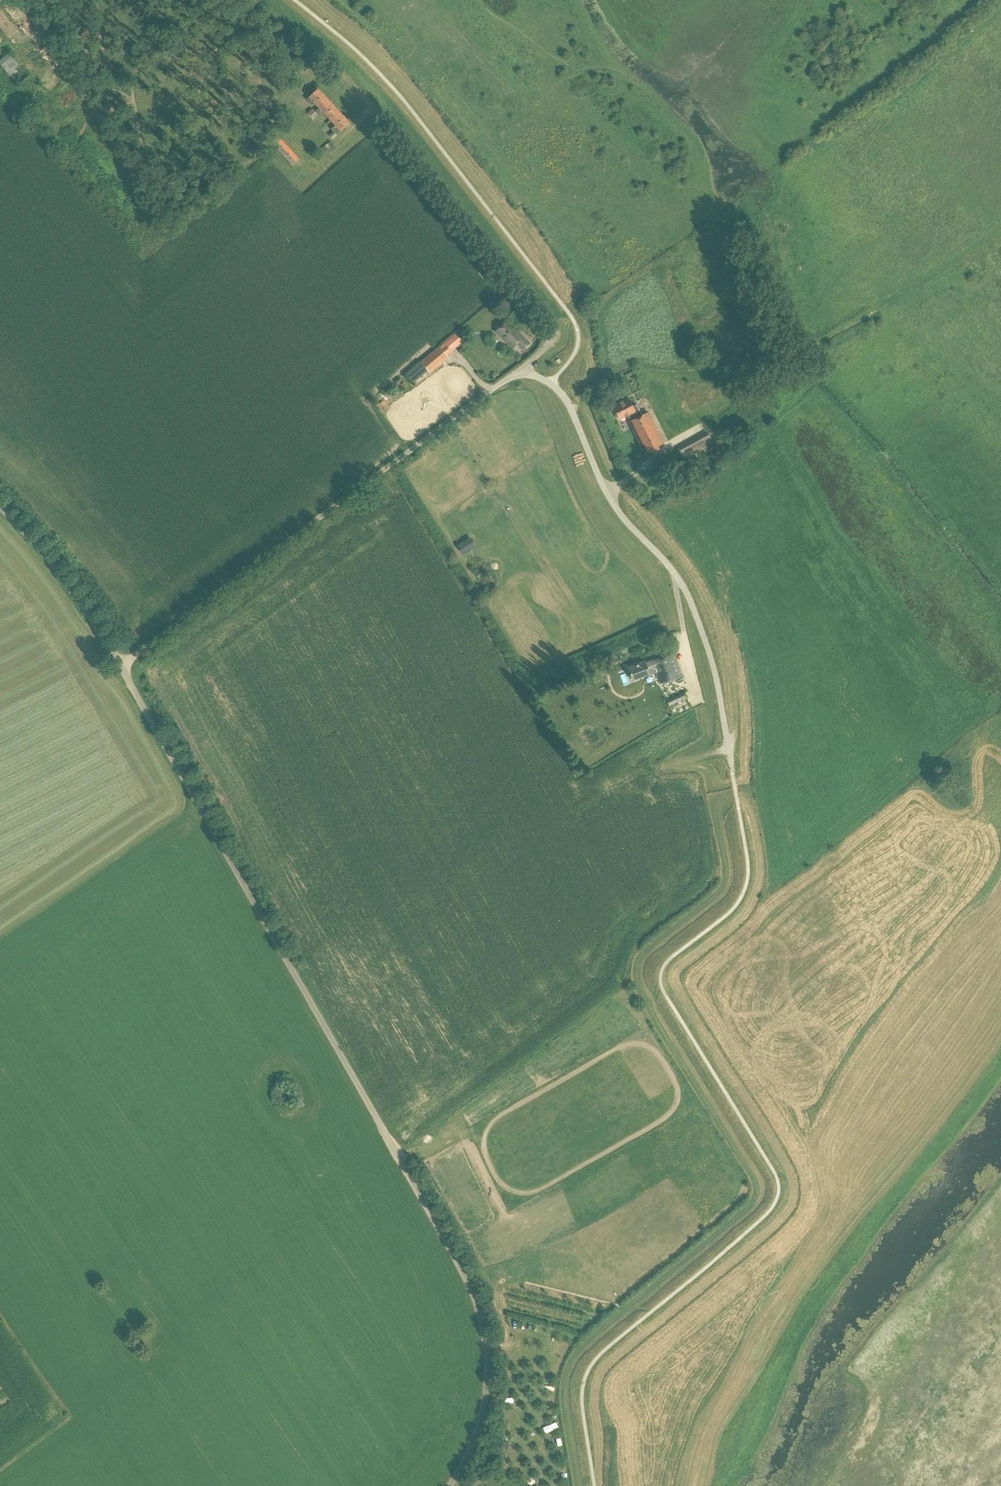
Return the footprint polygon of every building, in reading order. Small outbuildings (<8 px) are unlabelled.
[(317,104),(320,107),(328,100),(318,89),(310,96),(306,100),(312,105),(313,104),(315,106),(317,104)] [(320,107),(330,118),(338,111),(328,100),(320,107)] [(338,111),(330,118),(336,124),(331,129),(334,131),(336,134),(337,135),(341,130),(349,123),(338,111)] [(253,130),(241,141),(250,150),(262,140),(253,130)] [(278,136),(271,142),(278,150),(285,143),(278,136)] [(323,148),(326,150),(328,148),(331,151),(335,147),(330,142),(323,148)] [(285,158),(293,151),(285,143),(278,150),(285,158)] [(300,159),(293,151),(285,158),(293,166),(300,159)] [(496,331),(512,348),(517,343),(523,349),(529,343),(506,320),(496,331)] [(533,329),(539,334),(543,329),(536,324),(533,329)] [(444,343),(449,349),(461,339),(456,333),(444,343)] [(422,362),(430,372),(448,356),(440,347),(422,362)] [(638,418),(635,412),(637,411),(631,400),(615,408),(621,420),(630,415),(633,421),(638,418)] [(631,422),(646,453),(654,449),(655,451),(661,448),(660,445),(664,443),(649,413),(638,418),(633,421),(631,422)] [(679,438),(682,444),(693,438),(690,433),(679,438)] [(681,450),(686,459),(714,443),(710,435),(681,450)] [(481,570),(475,573),(479,579),(484,575),(481,570)] [(627,669),(632,680),(648,674),(647,670),(653,668),(660,684),(680,676),(670,653),(650,661),(651,661),(644,664),(643,662),(627,669)] [(668,700),(669,704),(687,696),(685,692),(668,700)]
